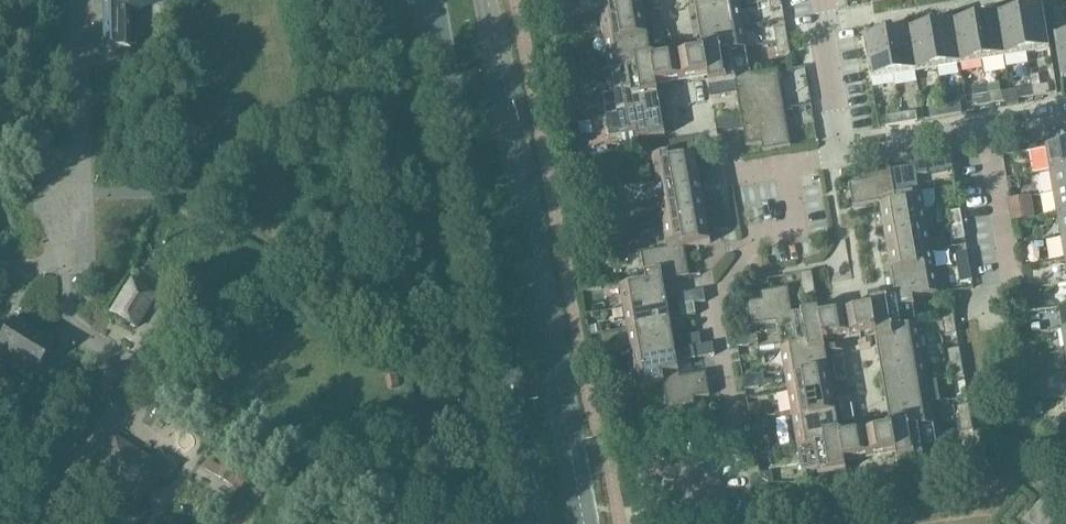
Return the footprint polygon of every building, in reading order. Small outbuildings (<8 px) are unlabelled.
[(104,51),(131,50),(130,15),(162,0),(103,0),(104,51)] [(645,16),(642,0),(615,0),(598,0),(601,16),(617,13),(618,21),(645,16)] [(740,8),(739,0),(694,0),(696,8),(722,3),(724,11),(740,8)] [(771,11),(783,9),(781,0),(769,0),(771,11)] [(727,32),(744,29),(740,8),(724,11),(722,3),(696,8),(699,28),(726,24),(727,32)] [(1043,9),(1020,13),(1027,55),(1050,51),(1043,9)] [(622,42),(649,37),(645,16),(618,21),(617,13),(601,16),(604,37),(621,34),(622,42)] [(1020,13),(998,17),(1005,59),(1027,55),(1020,13)] [(998,17),(976,21),(983,62),(1005,59),(998,17)] [(976,21),(953,25),(960,66),(983,62),(976,21)] [(653,25),(655,36),(665,34),(663,23),(653,25)] [(720,54),(747,50),(744,29),(727,32),(726,24),(699,28),(703,49),(719,46),(720,54)] [(953,25),(931,28),(938,70),(960,66),(953,25)] [(931,28),(909,32),(916,74),(938,70),(931,28)] [(774,31),(776,44),(788,41),(786,29),(774,31)] [(909,32),(887,36),(894,77),(916,74),(909,32)] [(636,61),(652,58),(649,37),(622,42),(621,34),(604,37),(610,73),(637,69),(636,61)] [(655,36),(657,48),(667,46),(665,34),(655,36)] [(894,77),(887,36),(864,40),(871,81),(894,77)] [(1055,38),(1062,80),(1065,79),(1065,36),(1055,38)] [(788,41),(776,44),(779,56),(790,54),(788,41)] [(706,66),(709,86),(736,81),(734,73),(751,70),(747,50),(720,54),(719,46),(703,49),(704,55),(694,56),(694,58),(689,59),(691,68),(706,66)] [(658,94),(657,88),(655,74),(670,72),(668,62),(663,63),(663,62),(653,63),(652,58),(636,61),(637,69),(610,73),(614,94),(630,91),(632,99),(658,94)] [(738,95),(740,110),(757,107),(758,115),(785,111),(778,73),(752,77),(751,70),(734,73),(736,81),(709,86),(711,99),(738,95)] [(1033,88),(1034,98),(1050,95),(1049,86),(1033,88)] [(1034,98),(1033,88),(1017,91),(1019,101),(1034,98)] [(662,115),(658,94),(632,99),(630,91),(614,94),(618,115),(634,112),(635,120),(662,115)] [(988,96),(990,106),(1006,103),(1004,93),(988,96)] [(990,106),(988,96),(973,99),(974,108),(990,106)] [(945,108),(946,117),(962,115),(961,105),(945,108)] [(757,107),(740,110),(742,118),(715,122),(718,136),(744,131),(747,148),(762,145),(764,153),(791,148),(785,111),(758,115),(757,107)] [(946,117),(945,108),(929,111),(931,120),(946,117)] [(666,137),(662,115),(635,120),(634,112),(618,115),(621,137),(637,134),(638,142),(666,137)] [(916,113),(901,115),(902,125),(918,122),(916,113)] [(885,118),(886,128),(902,125),(901,115),(885,118)] [(681,141),(683,153),(695,151),(693,140),(681,141)] [(683,153),(681,141),(670,143),(672,155),(683,153)] [(1065,170),(1065,146),(1046,150),(1050,173),(1065,170)] [(635,149),(637,161),(650,159),(648,147),(635,149)] [(622,152),(624,164),(637,161),(635,149),(622,152)] [(608,154),(610,166),(624,164),(622,152),(608,154)] [(652,159),(656,181),(672,178),(673,186),(700,181),(696,159),(670,164),(669,156),(652,159)] [(951,159),(926,164),(928,175),(954,171),(951,159)] [(926,164),(914,166),(916,177),(928,175),(926,164)] [(703,169),(705,180),(719,178),(717,166),(703,169)] [(880,204),(881,210),(897,208),(896,199),(919,195),(916,177),(914,166),(864,175),(865,183),(849,185),(853,208),(880,204)] [(1065,193),(1065,170),(1050,173),(1054,195),(1065,193)] [(656,181),(659,202),(675,199),(677,207),(704,202),(700,181),(673,186),(672,178),(656,181)] [(719,178),(705,180),(707,192),(721,189),(719,178)] [(1065,216),(1065,193),(1054,195),(1058,217),(1065,216)] [(881,210),(884,231),(911,227),(912,234),(929,232),(922,194),(919,195),(896,199),(897,208),(881,210)] [(659,202),(663,222),(679,220),(680,227),(707,223),(704,202),(677,207),(675,199),(659,202)] [(1010,202),(1014,225),(1015,225),(1029,222),(1025,200),(1011,202),(1010,202)] [(710,210),(712,222),(726,219),(724,208),(710,210)] [(949,213),(951,228),(963,226),(960,211),(949,213)] [(1062,239),(1065,238),(1065,216),(1058,217),(1062,239)] [(712,222),(714,233),(728,231),(726,219),(712,222)] [(663,222),(666,243),(683,240),(684,249),(685,249),(711,245),(707,223),(680,227),(679,220),(663,222)] [(963,226),(951,228),(954,242),(965,240),(963,226)] [(884,231),(888,252),(915,248),(916,255),(932,253),(929,232),(912,234),(911,227),(884,231)] [(641,254),(645,276),(662,273),(663,282),(664,282),(690,278),(685,249),(684,249),(683,240),(666,243),(667,250),(641,254)] [(888,252),(892,273),(918,268),(920,276),(936,273),(932,253),(916,255),(915,248),(888,252)] [(956,255),(958,269),(970,267),(968,253),(956,255)] [(970,267),(958,269),(961,284),(973,282),(970,267)] [(896,300),(897,300),(899,309),(915,306),(914,300),(940,295),(936,273),(920,276),(918,268),(892,273),(896,300)] [(620,287),(624,309),(640,306),(642,314),(668,310),(664,282),(663,282),(662,273),(645,276),(646,283),(620,287)] [(801,276),(803,287),(814,285),(813,274),(801,276)] [(131,281),(111,314),(135,329),(156,296),(131,281)] [(814,285),(803,287),(805,299),(816,297),(814,285)] [(777,323),(778,330),(794,327),(792,318),(793,318),(788,290),(761,294),(762,302),(747,305),(751,328),(777,323)] [(691,294),(693,305),(695,305),(706,303),(704,292),(691,294)] [(859,329),(861,338),(866,338),(866,339),(876,337),(877,343),(893,340),(891,332),(918,327),(915,306),(899,309),(897,300),(896,300),(882,303),(880,292),(868,294),(874,326),(859,329)] [(678,296),(680,307),(693,305),(691,294),(678,296)] [(693,305),(680,307),(682,319),(697,316),(695,305),(693,305)] [(624,309),(628,330),(644,327),(645,335),(672,331),(668,310),(642,314),(640,306),(624,309)] [(941,311),(943,324),(955,322),(953,309),(941,311)] [(778,330),(781,351),(808,347),(810,354),(826,352),(825,346),(835,344),(834,343),(839,342),(838,332),(823,335),(819,314),(793,318),(792,318),(794,327),(778,330)] [(12,367),(32,333),(11,321),(0,339),(0,360),(12,367)] [(943,324),(946,337),(957,335),(955,322),(943,324)] [(628,330),(631,351),(648,348),(649,356),(676,351),(672,331),(645,335),(644,327),(628,330)] [(893,340),(877,343),(880,363),(907,359),(908,367),(925,364),(918,327),(891,332),(893,340)] [(32,333),(12,367),(32,380),(53,346),(32,333)] [(736,337),(738,349),(750,347),(748,335),(736,337)] [(700,347),(702,347),(700,336),(685,338),(687,350),(700,347)] [(700,347),(702,359),(715,357),(713,345),(702,347),(700,347)] [(700,347),(687,350),(689,361),(702,359),(700,347)] [(781,351),(785,372),(801,369),(803,377),(829,372),(826,352),(810,354),(808,347),(781,351)] [(638,388),(664,384),(663,375),(679,372),(676,351),(649,356),(648,348),(631,351),(638,388)] [(948,352),(951,366),(962,364),(960,350),(948,352)] [(832,360),(834,371),(846,369),(844,358),(832,360)] [(880,363),(884,385),(910,380),(912,387),(928,385),(925,364),(908,367),(907,359),(880,363)] [(962,364),(951,366),(953,381),(965,379),(962,364)] [(785,372),(789,393),(805,390),(806,398),(833,393),(829,372),(803,377),(801,369),(785,372)] [(846,369),(834,371),(836,383),(848,381),(846,369)] [(664,384),(668,413),(696,408),(695,400),(710,398),(706,375),(680,379),(679,372),(663,375),(664,384)] [(884,385),(887,405),(914,400),(915,408),(932,405),(928,385),(912,387),(910,380),(884,385)] [(789,393),(792,413),(808,411),(810,419),(837,414),(833,393),(806,398),(805,390),(789,393)] [(839,402),(841,413),(853,411),(851,399),(839,402)] [(887,405),(891,426),(907,423),(909,431),(935,426),(932,405),(915,408),(914,400),(887,405)] [(958,408),(960,420),(971,418),(969,406),(958,408)] [(792,413),(798,450),(825,445),(824,437),(840,435),(837,414),(810,419),(808,411),(792,413)] [(841,413),(843,424),(855,422),(853,411),(841,413)] [(971,418),(960,420),(962,433),(974,431),(971,418)] [(882,434),(877,435),(879,445),(893,442),(896,456),(899,475),(911,473),(909,461),(925,459),(923,451),(939,448),(935,426),(909,431),(907,423),(891,426),(892,431),(882,433),(882,434)] [(825,445),(798,450),(802,472),(818,469),(819,477),(835,474),(837,485),(848,483),(843,451),(858,449),(856,439),(851,440),(851,438),(841,440),(840,435),(824,437),(825,445)] [(83,486),(132,516),(163,467),(138,452),(114,437),(83,486)] [(760,475),(762,487),(774,485),(772,473),(760,475)]
